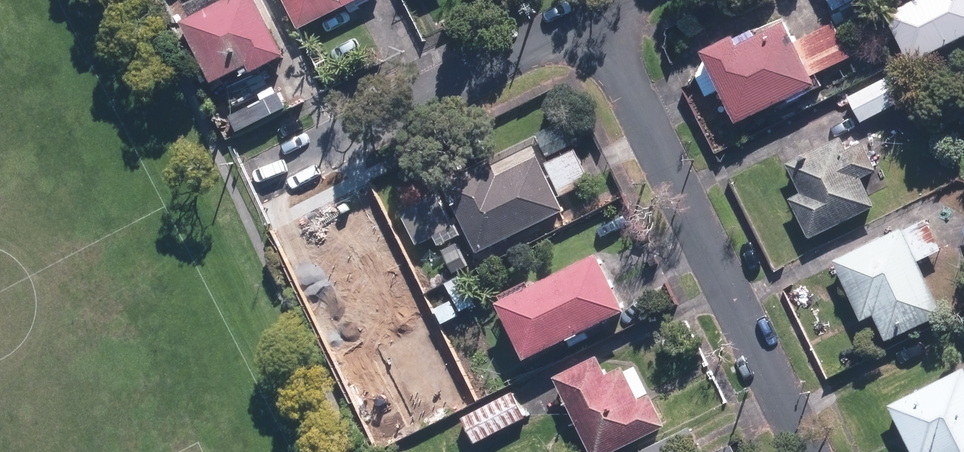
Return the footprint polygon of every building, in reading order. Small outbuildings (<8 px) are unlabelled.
[(187,20),(218,83),(254,66),(257,72),(291,56),(264,0),(228,0),(187,20)] [(359,0),(289,0),(303,28),(359,0)] [(861,0),(824,0),(830,12),(828,13),(837,30),(868,15),(861,0)] [(963,36),(963,0),(915,0),(883,16),(907,65),(963,36)] [(732,126),(812,87),(807,77),(848,57),(832,24),(791,44),(782,24),(732,48),(728,38),(697,53),(732,126)] [(227,111),(264,95),(255,76),(219,91),(227,111)] [(858,123),(895,104),(883,79),(846,97),(858,123)] [(846,151),(840,138),(785,165),(799,195),(787,200),(807,241),(874,209),(860,179),(875,172),(861,143),(846,151)] [(549,161),(564,192),(594,177),(578,146),(549,161)] [(447,181),(480,249),(568,206),(540,152),(501,170),(495,157),(447,181)] [(403,210),(419,244),(456,226),(440,192),(403,210)] [(939,250),(925,220),(903,231),(902,228),(831,260),(859,321),(872,315),(884,341),(941,314),(916,260),(939,250)] [(320,259),(365,348),(368,346),(379,366),(417,347),(407,328),(411,326),(383,272),(402,262),(384,227),(320,259)] [(531,359),(633,309),(605,251),(503,301),(531,359)] [(449,281),(463,310),(478,303),(464,274),(449,281)] [(456,298),(437,307),(444,322),(463,313),(456,298)] [(446,332),(436,313),(423,319),(433,339),(446,332)] [(669,424),(654,393),(642,398),(626,364),(608,373),(599,354),(557,374),(594,451),(610,451),(669,424)] [(908,451),(963,451),(963,371),(963,369),(886,406),(908,451)] [(530,416),(517,390),(465,416),(478,442),(530,416)] [(641,450),(642,451),(703,451),(690,426),(641,450)]
